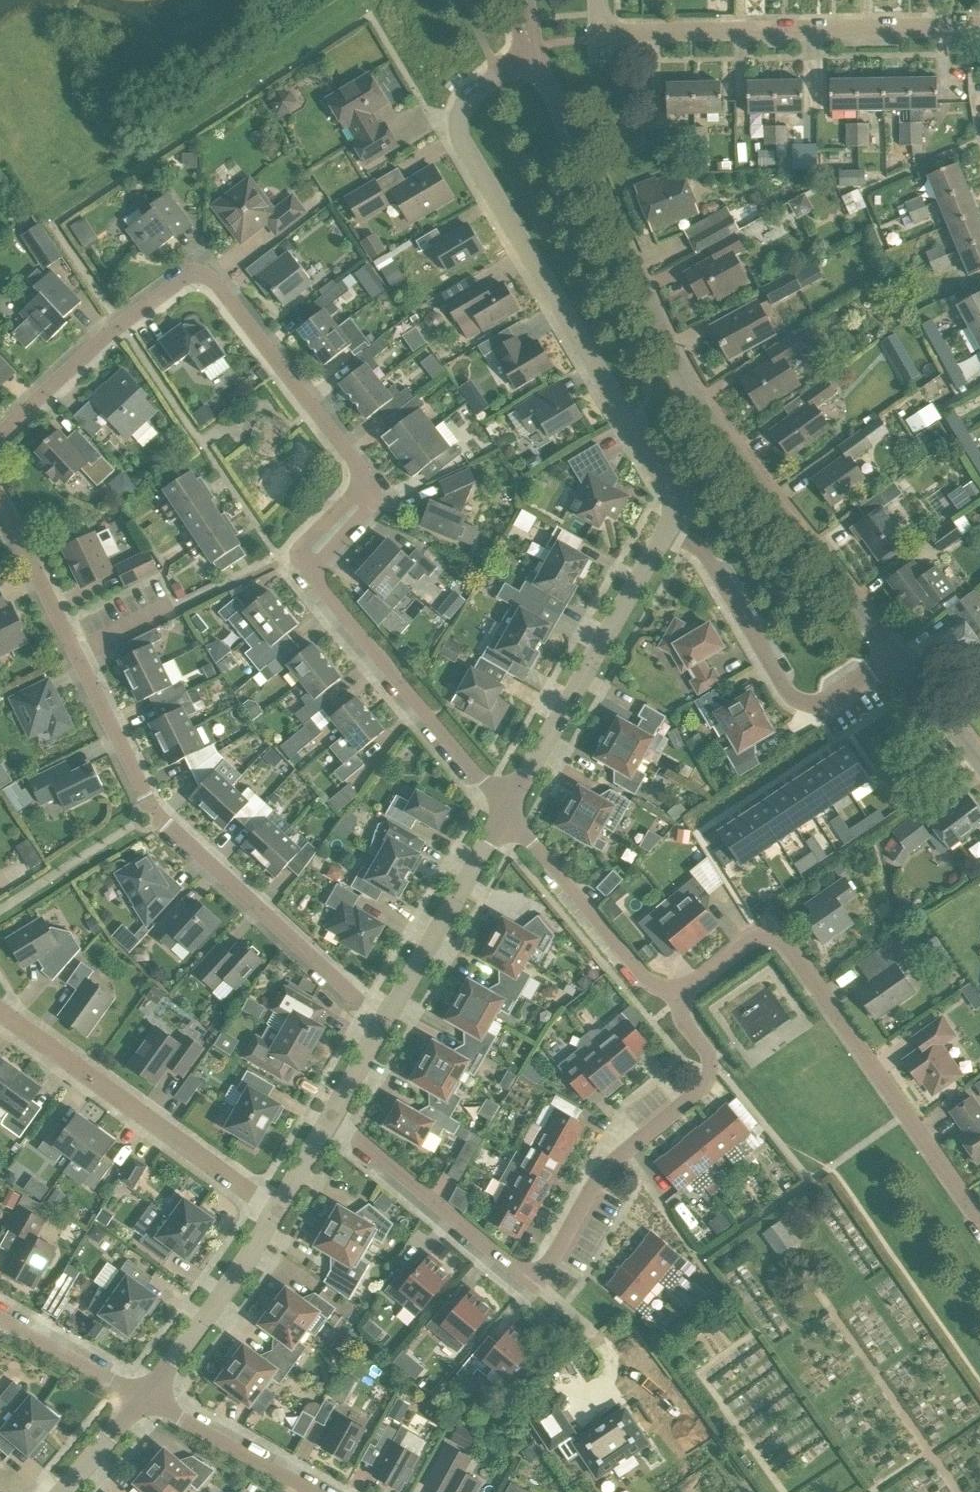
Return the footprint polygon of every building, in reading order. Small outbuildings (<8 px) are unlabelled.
[(378,126),(370,113),(384,104),(367,74),(326,99),(343,128),(347,126),(355,140),(351,142),(365,164),(396,146),(382,123),(378,126)] [(884,111),(909,110),(911,110),(910,79),(884,80),(884,111)] [(911,145),(912,145),(922,144),(922,123),(920,123),(919,110),(937,110),(937,79),(910,79),(911,110),(909,110),(910,123),(911,123),(911,145)] [(831,112),(857,111),(857,80),(830,81),(831,112)] [(857,111),(884,111),(884,80),(857,80),(857,111)] [(775,82),(776,114),(803,113),(802,81),(775,82)] [(694,83),(695,114),(722,113),(721,82),(694,83)] [(749,114),(776,114),(775,82),(748,83),(749,114)] [(668,115),(695,114),(694,83),(667,84),(668,115)] [(846,147),(858,146),(858,123),(846,124),(846,147)] [(858,123),(858,146),(869,146),(869,123),(858,123)] [(900,145),(901,145),(911,145),(911,123),(910,123),(899,123),(900,145)] [(776,144),(776,126),(765,126),(765,144),(776,144)] [(776,126),(776,144),(787,144),(787,126),(776,126)] [(684,151),(705,151),(706,127),(684,127),(684,151)] [(775,151),(762,151),(762,165),(774,165),(775,151)] [(937,201),(967,188),(956,163),(927,176),(937,201)] [(346,199),(360,222),(387,206),(387,205),(395,200),(409,222),(450,198),(431,166),(406,181),(398,168),(346,199)] [(699,210),(683,170),(658,180),(657,178),(635,187),(652,229),(699,210)] [(876,183),(876,171),(839,170),(839,186),(864,187),(864,183),(876,183)] [(293,192),(271,209),(248,180),(214,207),(240,242),(268,220),(278,232),(307,210),(293,192)] [(948,226),(978,213),(967,188),(937,201),(948,226)] [(805,193),(788,202),(798,219),(814,210),(805,193)] [(146,257),(174,237),(166,227),(183,215),(167,194),(150,207),(153,211),(126,231),(146,257)] [(909,213),(925,206),(921,195),(905,202),(909,213)] [(925,206),(909,213),(913,224),(930,217),(925,206)] [(979,241),(979,219),(978,213),(948,226),(959,250),(979,241)] [(709,247),(736,232),(739,230),(731,215),(689,239),(697,253),(709,247)] [(43,270),(63,257),(41,223),(21,236),(43,270)] [(423,251),(432,245),(448,270),(482,250),(467,224),(443,239),(437,229),(417,241),(423,251)] [(736,232),(709,247),(715,257),(687,273),(700,297),(715,288),(719,297),(748,281),(734,256),(746,249),(736,232)] [(370,259),(386,250),(376,233),(360,242),(370,259)] [(959,250),(969,275),(979,270),(979,241),(959,250)] [(930,262),(946,255),(942,245),(926,252),(930,262)] [(278,260),(271,250),(264,255),(272,265),(256,277),(264,287),(267,285),(283,307),(313,284),(288,252),(278,260)] [(946,255),(930,262),(934,273),(950,266),(946,255)] [(393,261),(380,269),(392,288),(405,279),(393,261)] [(372,298),(387,288),(369,263),(354,273),(372,298)] [(45,277),(38,270),(27,280),(34,288),(24,298),(23,315),(27,319),(11,332),(24,347),(39,334),(46,342),(67,322),(63,318),(80,302),(51,271),(45,277)] [(772,305),(802,289),(792,271),(762,287),(772,305)] [(357,283),(350,274),(314,302),(321,311),(297,330),(311,348),(338,327),(330,316),(339,309),(334,302),(349,290),(348,289),(357,283)] [(481,279),(443,301),(458,326),(475,316),(483,329),(517,308),(503,284),(489,292),(481,279)] [(979,320),(979,292),(956,306),(968,327),(979,320)] [(729,357),(774,332),(757,301),(712,326),(729,357)] [(934,347),(945,341),(932,319),(930,320),(923,306),(911,313),(918,326),(921,324),(934,347)] [(371,345),(350,318),(338,327),(311,348),(324,365),(348,348),(354,357),(361,352),(361,353),(371,345)] [(968,327),(979,348),(979,320),(968,327)] [(203,328),(185,325),(183,326),(182,325),(158,342),(159,343),(149,351),(164,372),(175,365),(175,366),(183,360),(186,363),(190,364),(193,361),(202,373),(225,357),(205,329),(204,330),(203,328)] [(895,331),(881,340),(909,383),(922,375),(895,331)] [(760,408),(800,383),(787,363),(805,352),(793,333),(767,349),(773,359),(742,379),(760,408)] [(388,346),(381,338),(371,345),(361,353),(368,362),(373,358),(388,346)] [(522,350),(515,338),(492,351),(499,364),(501,363),(515,387),(551,366),(537,341),(522,350)] [(945,368),(956,362),(945,341),(934,347),(945,368)] [(14,373),(0,359),(0,386),(14,373)] [(956,362),(945,368),(957,389),(968,383),(956,362)] [(367,363),(339,384),(353,402),(359,397),(374,386),(380,381),(367,363)] [(124,436),(151,410),(136,394),(139,391),(122,372),(105,388),(103,388),(90,400),(91,400),(72,418),(92,438),(101,430),(92,420),(101,412),(124,436)] [(790,455),(829,426),(817,409),(837,394),(826,377),(802,394),(809,404),(772,430),(790,455)] [(353,402),(366,419),(394,399),(380,381),(374,386),(359,397),(353,402)] [(403,406),(414,398),(406,387),(400,393),(400,394),(396,397),(403,406)] [(548,406),(540,392),(514,408),(530,434),(544,426),(549,436),(582,417),(568,394),(548,406)] [(414,398),(403,406),(398,411),(405,420),(392,430),(381,438),(389,448),(397,458),(434,429),(419,409),(424,406),(416,396),(414,398)] [(477,416),(490,407),(484,398),(471,407),(477,416)] [(920,433),(919,430),(939,418),(933,408),(907,423),(915,435),(916,435),(927,453),(950,440),(939,421),(920,433)] [(959,439),(968,433),(954,410),(945,416),(959,439)] [(462,454),(454,444),(459,440),(444,421),(434,429),(397,458),(405,467),(404,468),(412,478),(423,469),(422,469),(435,459),(443,468),(462,454)] [(831,505),(866,481),(851,460),(872,445),(861,429),(839,445),(846,455),(813,479),(831,505)] [(77,452),(57,431),(44,443),(45,444),(36,453),(43,461),(38,465),(55,483),(59,478),(64,484),(81,468),(97,485),(113,470),(106,462),(88,442),(77,452)] [(979,454),(979,451),(968,433),(959,439),(972,460),(979,454)] [(615,520),(629,496),(608,484),(615,472),(597,443),(568,461),(582,484),(568,510),(599,528),(607,515),(615,520)] [(972,460),(979,473),(979,454),(972,460)] [(102,483),(107,489),(125,475),(120,469),(102,483)] [(461,514),(471,489),(469,484),(474,482),(468,470),(440,483),(445,494),(441,506),(431,502),(421,526),(456,540),(466,516),(461,514)] [(166,516),(208,488),(200,477),(196,480),(191,472),(164,490),(171,501),(161,508),(166,516)] [(962,488),(973,503),(979,498),(979,488),(974,479),(962,488)] [(906,539),(883,507),(902,493),(893,482),(858,507),(866,517),(851,528),(859,539),(862,537),(878,559),(906,539)] [(188,527),(215,509),(210,502),(215,499),(208,488),(166,516),(170,523),(181,516),(188,527)] [(189,552),(231,524),(224,513),(220,516),(215,509),(188,527),(195,538),(185,544),(189,552)] [(969,535),(979,526),(979,515),(975,509),(958,522),(969,535)] [(528,533),(537,517),(522,510),(514,526),(528,533)] [(941,553),(963,536),(952,520),(929,537),(941,553)] [(231,524),(189,552),(194,559),(205,552),(212,563),(219,573),(246,556),(239,546),(239,545),(234,538),(239,535),(231,524)] [(546,547),(554,551),(547,564),(576,580),(578,575),(582,578),(591,562),(573,551),(580,538),(558,526),(546,547)] [(93,534),(63,549),(81,588),(112,573),(105,559),(117,553),(119,548),(109,528),(94,536),(93,534)] [(373,558),(399,581),(408,571),(419,581),(425,573),(429,577),(437,567),(416,549),(408,558),(388,541),(373,558)] [(176,548),(164,556),(171,565),(182,558),(176,548)] [(125,586),(158,571),(147,549),(115,565),(125,586)] [(390,592),(399,581),(373,558),(357,575),(376,592),(367,602),(385,618),(380,624),(398,639),(409,625),(392,611),(400,601),(390,592)] [(923,576),(912,562),(888,580),(911,610),(922,601),(928,609),(954,590),(936,566),(923,576)] [(542,604),(543,604),(549,592),(568,603),(578,586),(574,584),(576,580),(547,564),(540,576),(532,571),(527,579),(520,591),(542,604)] [(185,594),(180,583),(172,588),(178,598),(185,594)] [(535,617),(543,604),(542,604),(520,591),(505,583),(497,597),(512,605),(500,624),(538,646),(540,642),(545,644),(554,628),(535,617)] [(975,590),(952,607),(962,620),(935,641),(952,664),(979,642),(979,597),(975,590)] [(236,598),(219,613),(226,622),(228,620),(246,640),(283,609),(269,592),(245,611),(242,608),(243,607),(236,598)] [(0,594),(0,645),(3,644),(7,645),(9,649),(25,641),(19,627),(20,623),(10,603),(5,605),(0,594)] [(443,603),(438,609),(450,619),(455,613),(443,603)] [(273,646),(297,626),(283,609),(246,640),(244,641),(251,649),(245,654),(260,672),(267,666),(280,655),(273,646)] [(688,669),(693,678),(690,681),(698,695),(723,681),(714,666),(710,669),(704,659),(725,646),(709,619),(695,628),(675,617),(658,647),(671,655),(682,673),(688,669)] [(535,650),(538,646),(500,624),(482,658),(490,662),(507,672),(514,660),(530,669),(540,653),(535,650)] [(128,682),(160,666),(149,645),(161,639),(156,629),(134,640),(139,650),(118,661),(128,682)] [(301,683),(326,662),(312,645),(288,665),(287,665),(301,683)] [(288,665),(280,655),(267,666),(260,672),(267,682),(275,676),(274,675),(287,665),(288,665)] [(490,662),(482,658),(480,657),(473,669),(471,668),(457,692),(469,699),(468,702),(470,703),(465,713),(495,730),(508,705),(496,698),(503,686),(483,675),(490,662)] [(341,679),(326,662),(301,683),(309,692),(301,698),(307,705),(295,714),(303,724),(311,718),(323,708),(316,699),(341,679)] [(165,703),(187,692),(182,681),(170,687),(160,666),(128,682),(139,703),(160,692),(165,703)] [(52,738),(71,728),(48,681),(10,700),(29,738),(48,729),(52,738)] [(160,745),(191,729),(185,717),(196,711),(187,692),(165,703),(170,713),(149,724),(160,745)] [(727,733),(761,712),(750,693),(731,704),(720,697),(699,709),(710,728),(721,722),(727,733)] [(345,735),(370,715),(356,697),(331,718),(345,735)] [(607,738),(642,758),(653,738),(652,738),(658,727),(659,727),(665,716),(644,705),(638,716),(650,722),(643,733),(618,718),(607,738)] [(773,731),(761,712),(727,733),(733,743),(724,749),(736,768),(754,757),(748,746),(773,731)] [(370,715),(345,735),(359,753),(384,732),(370,715)] [(311,719),(311,718),(303,724),(305,726),(280,746),(295,764),(301,759),(297,753),(322,732),(311,719)] [(191,729),(160,745),(170,766),(190,756),(197,769),(217,753),(213,744),(216,742),(206,722),(191,729)] [(614,781),(635,793),(646,775),(635,769),(642,758),(607,738),(596,757),(620,771),(614,781)] [(828,760),(849,792),(868,779),(847,747),(828,760)] [(189,800),(207,815),(230,789),(243,775),(218,752),(217,753),(197,769),(208,779),(189,800)] [(14,754),(0,755),(0,772),(15,771),(14,754)] [(342,781),(364,765),(356,755),(335,772),(342,781)] [(831,804),(849,792),(828,760),(810,772),(831,804)] [(101,793),(94,779),(96,778),(90,766),(63,780),(57,768),(29,782),(40,805),(58,797),(65,810),(101,793)] [(813,816),(831,804),(810,772),(792,784),(813,816)] [(16,781),(3,790),(18,812),(35,801),(26,788),(22,790),(16,781)] [(349,783),(342,789),(352,800),(358,794),(349,783)] [(795,828),(813,816),(792,784),(774,796),(795,828)] [(248,821),(265,803),(248,787),(239,797),(230,789),(207,815),(224,831),(240,814),(248,821)] [(568,806),(603,826),(613,832),(631,801),(610,789),(603,801),(579,787),(568,806)] [(417,791),(406,811),(392,803),(386,814),(411,828),(417,819),(437,831),(449,810),(417,791)] [(979,825),(979,812),(966,793),(929,822),(949,848),(979,825)] [(777,840),(795,828),(774,796),(756,808),(777,840)] [(259,862),(283,836),(266,820),(274,810),(265,803),(248,821),(257,829),(242,846),(259,862)] [(668,813),(675,821),(686,811),(679,803),(668,813)] [(596,837),(603,826),(568,806),(557,826),(602,851),(607,843),(596,837)] [(759,852),(777,840),(756,808),(738,820),(759,852)] [(878,810),(867,817),(873,827),(884,819),(878,810)] [(901,866),(910,853),(931,837),(915,814),(892,831),(899,839),(887,856),(901,866)] [(840,815),(829,822),(845,845),(855,838),(849,829),(840,815)] [(867,817),(858,823),(864,833),(873,827),(867,817)] [(389,819),(388,821),(379,824),(376,830),(369,853),(379,858),(378,859),(406,876),(409,871),(413,874),(422,857),(412,852),(420,837),(389,819)] [(741,864),(759,852),(738,820),(719,832),(727,844),(736,858),(741,864)] [(283,836),(259,862),(276,877),(292,860),(302,870),(317,850),(308,842),(300,851),(283,836)] [(30,869),(42,862),(29,839),(16,847),(30,869)] [(727,844),(715,852),(724,866),(736,858),(727,844)] [(825,852),(814,858),(818,864),(828,857),(825,852)] [(146,928),(169,902),(157,890),(165,886),(147,857),(118,875),(135,904),(133,905),(146,928)] [(814,858),(804,865),(808,870),(818,864),(814,858)] [(378,859),(371,872),(364,868),(353,887),(372,899),(379,887),(399,898),(408,882),(404,880),(406,876),(378,859)] [(332,864),(326,875),(337,881),(340,876),(338,867),(332,864)] [(606,897),(623,880),(613,871),(596,888),(606,897)] [(667,900),(700,940),(717,925),(699,904),(710,895),(695,876),(667,900)] [(823,944),(853,924),(840,906),(856,895),(843,878),(818,896),(825,906),(805,919),(823,944)] [(366,956),(383,926),(353,909),(360,897),(337,884),(325,904),(338,912),(328,929),(344,938),(341,941),(366,956)] [(682,954),(700,940),(667,900),(638,923),(654,942),(664,933),(682,954)] [(198,903),(190,913),(181,905),(153,935),(170,950),(178,941),(193,954),(220,923),(198,903)] [(492,939),(527,958),(533,948),(543,954),(554,936),(537,916),(528,933),(503,919),(492,939)] [(48,930),(41,919),(7,940),(23,966),(41,956),(46,965),(41,971),(52,982),(81,950),(70,932),(51,928),(48,930)] [(521,970),(527,958),(492,939),(481,958),(505,972),(499,983),(520,995),(531,975),(521,970)] [(875,1018),(914,991),(896,966),(907,958),(894,939),(874,953),(886,970),(856,991),(875,1018)] [(231,953),(220,944),(194,972),(213,990),(224,978),(234,989),(260,960),(241,942),(231,953)] [(86,1035),(113,999),(87,980),(93,972),(81,963),(67,983),(78,991),(60,1016),(86,1035)] [(520,995),(499,983),(493,994),(468,980),(457,1000),(492,1020),(498,1009),(509,1015),(520,995)] [(978,993),(970,982),(961,989),(968,1000),(978,993)] [(154,986),(150,991),(161,1000),(165,994),(154,986)] [(316,1023),(323,1009),(284,987),(271,1010),(288,1020),(281,1032),(312,1050),(325,1028),(316,1023)] [(742,1020),(763,1045),(796,1018),(775,993),(742,1020)] [(486,1031),(492,1020),(457,1000),(446,1019),(470,1033),(464,1044),(485,1056),(496,1037),(486,1031)] [(649,1046),(621,1013),(600,1030),(599,1029),(590,1031),(589,1032),(585,1034),(620,1077),(638,1062),(635,1058),(649,1046)] [(961,1074),(942,1047),(958,1036),(943,1014),(913,1036),(921,1048),(904,1060),(915,1075),(918,1073),(933,1094),(961,1074)] [(180,1046),(156,1028),(129,1066),(154,1084),(167,1066),(182,1076),(202,1048),(186,1037),(180,1046)] [(256,1034),(242,1058),(283,1081),(291,1067),(300,1072),(312,1050),(281,1032),(274,1044),(256,1034)] [(579,1048),(558,1066),(585,1099),(599,1088),(607,1097),(622,1084),(618,1079),(620,1077),(585,1034),(582,1037),(582,1038),(578,1046),(579,1048)] [(485,1056),(464,1044),(458,1055),(434,1042),(422,1061),(457,1081),(463,1071),(474,1077),(485,1056)] [(21,1074),(1,1059),(0,1060),(0,1101),(21,1074)] [(457,1081),(422,1061),(411,1081),(436,1095),(429,1106),(450,1118),(461,1099),(454,1095),(460,1083),(457,1081)] [(237,1108),(268,1126),(271,1121),(275,1124),(284,1108),(262,1096),(269,1083),(247,1071),(235,1091),(244,1096),(237,1108)] [(517,1076),(508,1071),(500,1085),(509,1090),(517,1076)] [(0,1101),(0,1105),(9,1112),(3,1120),(1,1125),(20,1138),(33,1121),(23,1114),(41,1089),(21,1074),(0,1101)] [(186,1105),(202,1082),(191,1074),(174,1097),(186,1105)] [(574,1144),(585,1125),(577,1121),(583,1110),(556,1095),(550,1105),(544,1107),(535,1122),(574,1144)] [(972,1096),(950,1111),(965,1132),(958,1137),(976,1162),(979,1159),(979,1108),(972,1096)] [(736,1097),(727,1105),(750,1132),(759,1124),(736,1097)] [(268,1126),(237,1108),(228,1103),(224,1112),(233,1117),(226,1129),(241,1137),(238,1141),(254,1150),(268,1126)] [(421,1145),(431,1151),(444,1129),(454,1135),(454,1134),(467,1141),(448,1175),(459,1181),(483,1139),(459,1126),(460,1123),(450,1118),(429,1106),(423,1117),(399,1103),(393,1113),(391,1114),(387,1121),(387,1123),(385,1126),(420,1146),(421,1145)] [(742,1159),(751,1152),(740,1140),(750,1132),(727,1105),(709,1120),(742,1159)] [(73,1159),(96,1128),(77,1115),(61,1137),(52,1130),(38,1149),(56,1163),(63,1152),(73,1159)] [(748,1166),(742,1159),(709,1120),(691,1135),(714,1162),(724,1153),(740,1173),(748,1166)] [(556,1174),(557,1174),(574,1144),(535,1122),(535,1123),(533,1122),(523,1141),(532,1146),(526,1157),(556,1174)] [(96,1128),(73,1159),(83,1166),(81,1170),(89,1176),(84,1183),(94,1190),(108,1171),(98,1164),(114,1142),(96,1128)] [(704,1170),(714,1162),(691,1135),(673,1149),(706,1188),(714,1182),(704,1170)] [(698,1194),(706,1188),(673,1149),(656,1164),(678,1191),(689,1182),(698,1194)] [(551,1184),(557,1174),(556,1174),(526,1157),(516,1151),(498,1181),(501,1183),(501,1182),(540,1204),(551,1184)] [(133,1191),(148,1166),(132,1157),(119,1180),(133,1191)] [(529,1223),(540,1204),(501,1182),(501,1183),(494,1196),(497,1206),(491,1216),(489,1220),(514,1234),(516,1229),(522,1219),(529,1223)] [(57,1209),(66,1195),(55,1189),(47,1202),(57,1209)] [(36,1212),(41,1203),(23,1194),(18,1203),(36,1212)] [(163,1213),(200,1240),(216,1217),(202,1206),(199,1210),(185,1200),(177,1211),(168,1205),(163,1213)] [(327,1226),(366,1249),(372,1238),(382,1243),(392,1224),(369,1204),(360,1219),(338,1207),(327,1226)] [(32,1287),(34,1285),(45,1264),(49,1264),(55,1255),(52,1251),(54,1248),(38,1240),(37,1234),(44,1221),(21,1208),(9,1230),(22,1237),(3,1271),(13,1277),(32,1287)] [(698,1210),(689,1216),(705,1240),(714,1235),(698,1210)] [(196,1244),(200,1240),(163,1213),(141,1243),(161,1258),(169,1247),(189,1261),(200,1247),(196,1244)] [(778,1255),(797,1241),(781,1219),(762,1233),(778,1255)] [(546,1244),(551,1235),(532,1225),(527,1233),(546,1244)] [(360,1260),(366,1249),(327,1226),(316,1246),(338,1258),(331,1271),(357,1286),(369,1265),(360,1260)] [(637,1250),(676,1283),(683,1275),(671,1266),(679,1255),(652,1233),(637,1250)] [(670,1290),(676,1283),(637,1250),(623,1268),(650,1291),(658,1280),(670,1290)] [(97,1272),(107,1280),(120,1262),(110,1254),(97,1272)] [(415,1317),(450,1276),(439,1267),(441,1265),(430,1256),(411,1278),(401,1271),(384,1291),(415,1317)] [(148,1275),(128,1260),(106,1290),(114,1296),(143,1317),(146,1313),(150,1315),(160,1301),(140,1286),(148,1275)] [(66,1296),(80,1272),(69,1265),(54,1289),(66,1296)] [(641,1301),(650,1291),(623,1268),(607,1286),(634,1309),(646,1318),(653,1310),(641,1301)] [(270,1304),(305,1330),(306,1330),(315,1336),(335,1308),(315,1293),(307,1304),(286,1289),(281,1296),(278,1293),(270,1304)] [(143,1317),(114,1296),(106,1290),(100,1298),(109,1304),(100,1315),(115,1325),(112,1329),(126,1340),(143,1317)] [(457,1352),(491,1311),(481,1303),(483,1300),(472,1291),(452,1314),(443,1306),(426,1326),(457,1352)] [(298,1341),(305,1330),(270,1304),(263,1314),(266,1316),(260,1325),(280,1340),(272,1350),(293,1366),(307,1347),(298,1341)] [(499,1387),(534,1346),(523,1338),(525,1335),(514,1326),(494,1349),(484,1340),(456,1374),(467,1383),(478,1369),(499,1387)] [(349,1330),(342,1339),(352,1346),(359,1336),(349,1330)] [(293,1366),(272,1350),(265,1361),(244,1346),(238,1353),(235,1351),(227,1362),(263,1388),(263,1387),(271,1378),(280,1384),(293,1366)] [(403,1350),(394,1361),(405,1370),(414,1359),(403,1350)] [(267,1390),(263,1387),(263,1388),(227,1362),(220,1371),(224,1374),(217,1382),(230,1391),(227,1395),(239,1403),(241,1400),(262,1415),(268,1408),(259,1401),(267,1390)] [(713,1434),(672,1379),(655,1392),(665,1405),(655,1412),(686,1454),(713,1434)] [(15,1382),(0,1399),(0,1400),(17,1414),(44,1437),(62,1416),(48,1404),(45,1408),(15,1382)] [(349,1394),(337,1388),(332,1398),(343,1404),(349,1394)] [(410,1404),(398,1398),(388,1416),(400,1423),(410,1404)] [(315,1418),(314,1419),(325,1425),(336,1405),(325,1399),(322,1405),(315,1418)] [(578,1441),(573,1434),(574,1433),(554,1404),(531,1420),(550,1449),(558,1444),(569,1460),(581,1452),(598,1476),(613,1466),(620,1477),(640,1463),(633,1453),(647,1443),(624,1410),(578,1441)] [(314,1419),(315,1418),(303,1411),(292,1431),(304,1437),(314,1419)] [(44,1437),(17,1414),(8,1425),(0,1418),(0,1450),(4,1453),(13,1442),(32,1458),(44,1445),(40,1441),(44,1437)] [(346,1460),(363,1429),(341,1416),(323,1448),(346,1460)] [(468,1450),(476,1434),(458,1424),(450,1440),(468,1450)] [(399,1489),(426,1440),(401,1426),(398,1431),(388,1426),(376,1447),(387,1452),(374,1475),(399,1489)] [(425,1484),(439,1491),(475,1491),(481,1482),(465,1473),(473,1458),(447,1444),(425,1484)] [(180,1491),(181,1491),(189,1483),(197,1490),(215,1470),(193,1456),(184,1466),(165,1450),(159,1457),(156,1454),(147,1464),(180,1491)] [(147,1464),(139,1473),(142,1476),(136,1484),(145,1491),(180,1491),(147,1464)] [(512,1482),(506,1491),(529,1491),(512,1482)]
